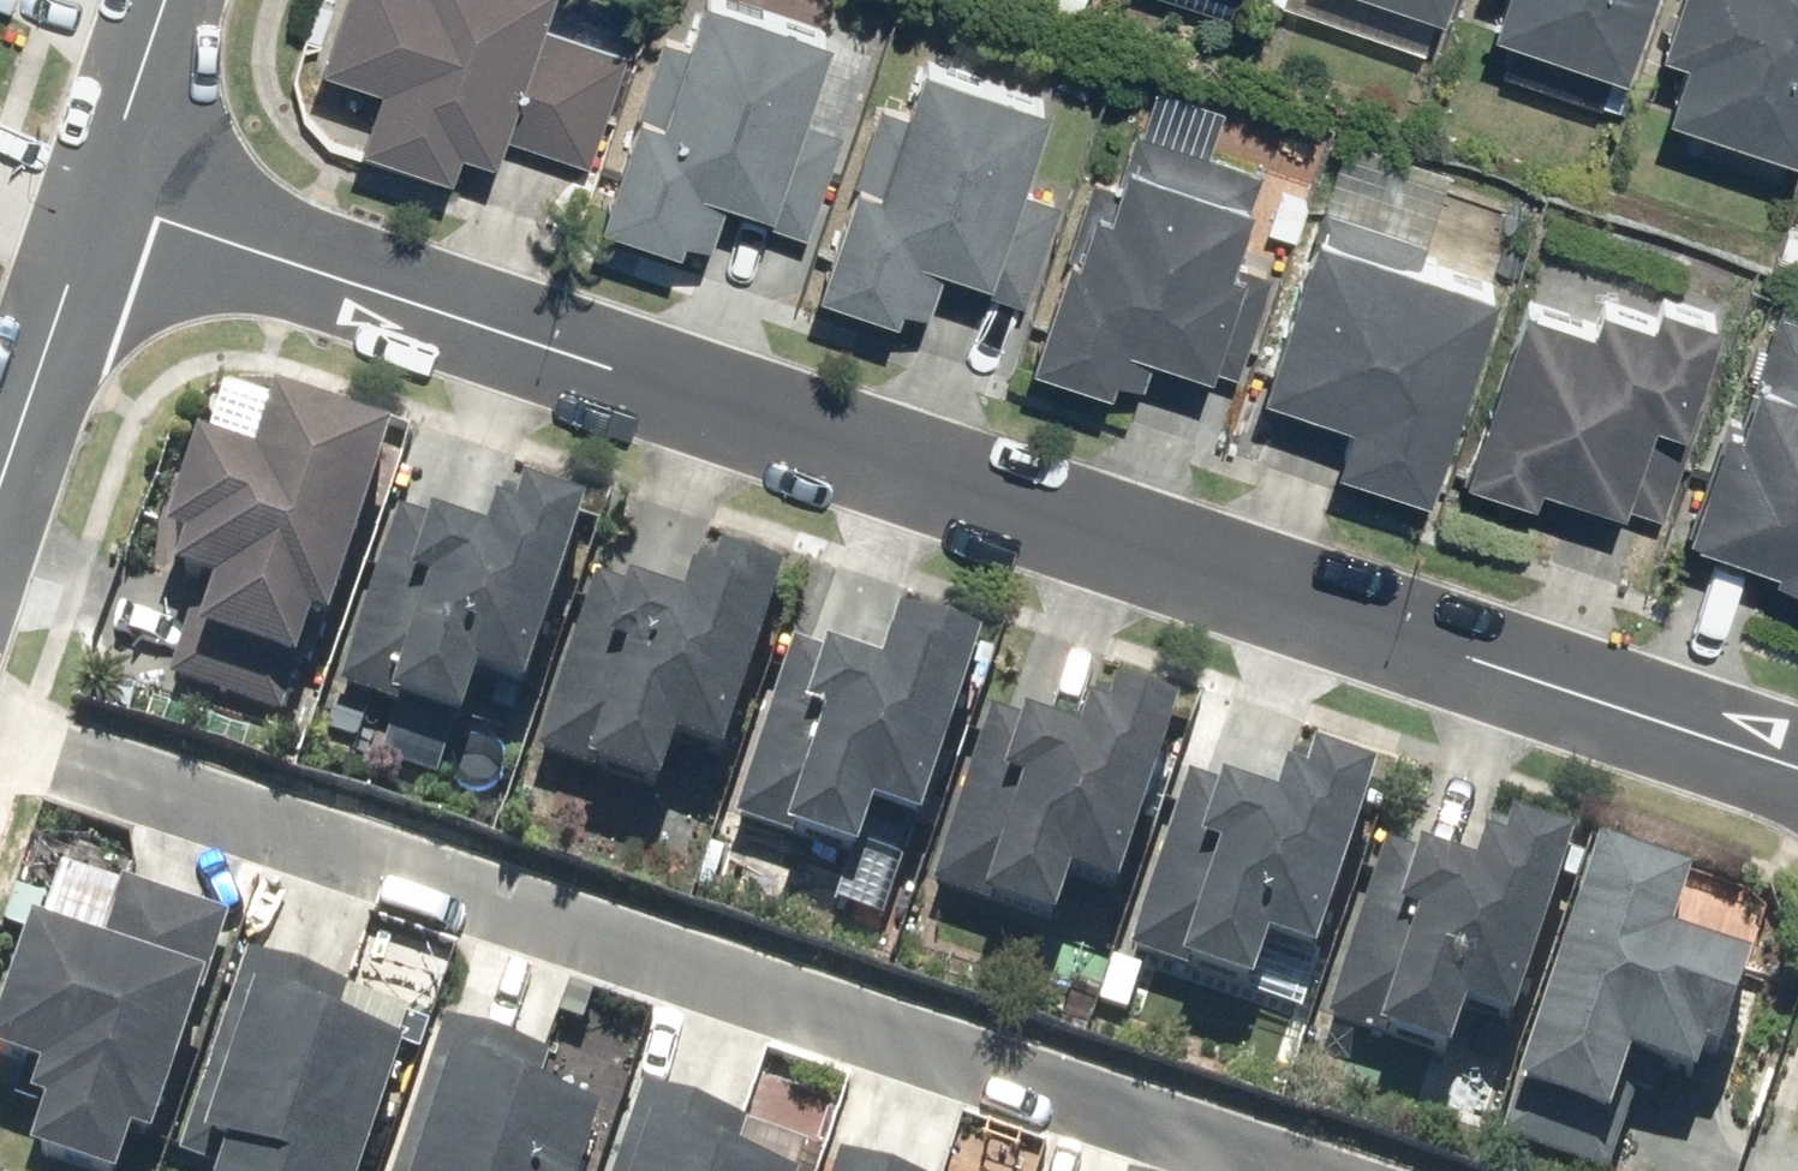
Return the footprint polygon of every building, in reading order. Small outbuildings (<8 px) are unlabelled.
[(318,58),(377,77),(356,140),(448,170),(457,143),(493,155),(500,133),(590,163),(627,51),(537,22),(544,0),(337,0),(318,58)] [(597,218),(677,242),(681,230),(706,237),(721,190),(768,205),(823,30),(726,0),(694,0),(682,41),(659,34),(636,106),(632,105),(597,218)] [(1442,0),(1411,0),(1439,10),(1442,0)] [(1645,0),(1497,0),(1488,24),(1621,69),(1645,0)] [(1797,149),(1797,0),(1670,0),(1656,44),(1682,53),(1664,107),(1797,151),(1797,149)] [(851,174),(815,287),(895,312),(899,299),(924,307),(939,259),(988,275),(1043,100),(916,60),(900,110),(877,103),(854,175),(851,174)] [(1260,169),(1133,129),(1124,158),(1121,157),(1113,181),(1090,174),(1067,249),(1063,247),(1028,359),(1105,383),(1110,369),(1138,378),(1147,348),(1207,367),(1239,266),(1227,262),(1260,169)] [(1427,238),(1322,205),(1315,227),(1310,225),(1258,389),(1348,417),(1333,463),(1426,492),(1492,285),(1420,263),(1427,238)] [(1685,528),(1692,531),(1691,534),(1773,561),(1770,571),(1797,580),(1797,291),(1784,286),(1755,376),(1751,375),(1737,418),(1734,417),(1732,421),(1722,418),(1685,528)] [(1587,322),(1518,299),(1460,469),(1530,492),(1535,477),(1618,505),(1650,414),(1680,424),(1717,318),(1655,296),(1648,316),(1595,298),(1587,322)] [(323,641),(384,457),(268,419),(249,477),(192,458),(161,553),(179,559),(169,589),(198,599),(170,685),(281,722),(294,684),(291,683),(306,635),(323,641)] [(519,707),(579,527),(502,501),(495,523),(491,522),(483,548),(428,530),(409,548),(369,667),(353,662),(341,695),(389,711),(388,715),(456,738),(472,691),(519,707)] [(718,774),(780,594),(698,566),(680,617),(614,593),(604,600),(559,732),(549,728),(538,760),(591,778),(589,783),(655,805),(671,758),(718,774)] [(915,839),(976,660),(895,632),(877,682),(809,658),(799,665),(753,797),(744,793),(733,825),(785,843),(783,848),(853,871),(870,824),(915,839)] [(1114,906),(1175,727),(1097,700),(1089,723),(1086,722),(1078,747),(1009,724),(997,732),(952,864),(942,860),(931,892),(984,910),(982,914),(1052,938),(1068,891),(1114,906)] [(1310,972),(1372,792),(1292,765),(1285,788),(1282,787),(1274,812),(1204,789),(1193,797),(1148,928),(1138,925),(1127,957),(1179,975),(1178,979),(1248,1003),(1264,956),(1310,972)] [(1508,1040),(1569,861),(1490,834),(1482,857),(1480,856),(1471,881),(1402,857),(1391,865),(1347,993),(1337,989),(1325,1026),(1377,1043),(1375,1048),(1445,1072),(1461,1024),(1508,1040)] [(1594,869),(1501,1146),(1575,1170),(1611,1170),(1626,1125),(1610,1120),(1625,1075),(1691,1097),(1700,1070),(1714,1074),(1746,978),(1667,951),(1684,899),(1594,869)] [(228,925),(122,890),(98,964),(26,940),(0,1019),(0,1074),(37,1086),(26,1118),(40,1123),(25,1169),(30,1170),(119,1170),(126,1151),(146,1158),(198,1002),(202,1003),(228,925)] [(245,962),(189,1126),(197,1129),(188,1155),(221,1167),(219,1170),(364,1170),(400,1067),(393,1064),(409,1019),(245,962)] [(596,1134),(534,1113),(549,1067),(437,1029),(419,1081),(437,1087),(408,1170),(584,1170),(596,1134)] [(640,1095),(614,1170),(798,1170),(804,1151),(640,1095)] [(841,1162),(838,1170),(867,1170),(841,1162)]
